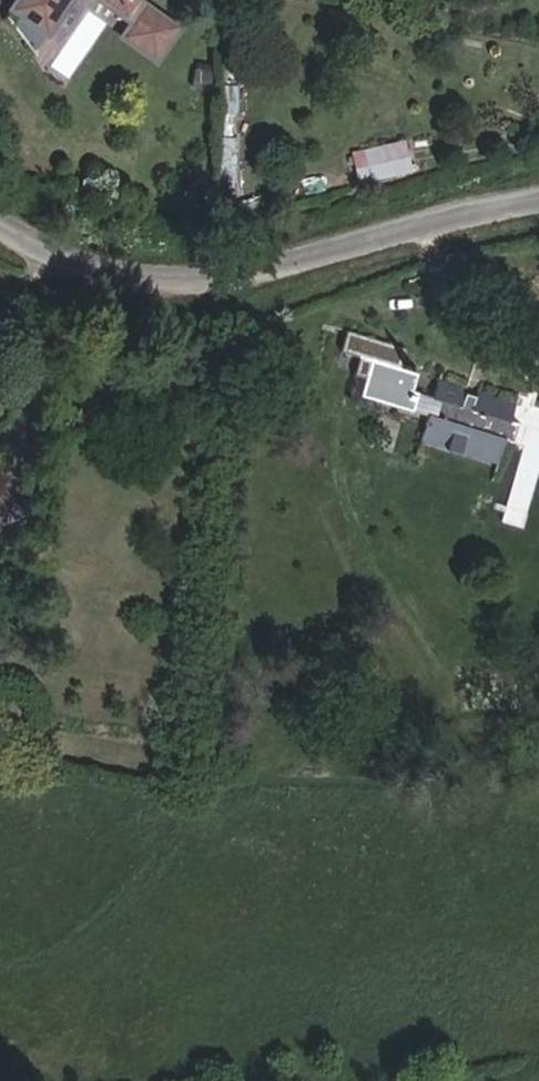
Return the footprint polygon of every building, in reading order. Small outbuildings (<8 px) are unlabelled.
[(12,9),(21,14),(13,25),(33,52),(69,0),(19,0),(12,9)] [(125,17),(128,13),(136,18),(134,22),(129,29),(131,42),(148,53),(160,51),(176,27),(137,0),(101,0),(125,17)] [(136,18),(128,13),(125,17),(134,22),(136,18)] [(409,171),(403,142),(352,154),(359,182),(409,171)] [(438,381),(433,398),(412,392),(417,374),(399,369),(406,348),(347,331),(341,352),(359,357),(354,376),(357,377),(365,379),(359,397),(379,402),(426,416),(420,436),(447,445),(445,449),(459,453),(460,449),(497,460),(504,440),(514,443),(520,424),(510,421),(516,403),(477,391),(475,397),(473,402),(462,398),(463,393),(465,389),(438,381)] [(359,397),(365,379),(357,377),(350,402),(376,409),(379,402),(359,397)] [(473,402),(475,397),(463,393),(462,398),(473,402)]
